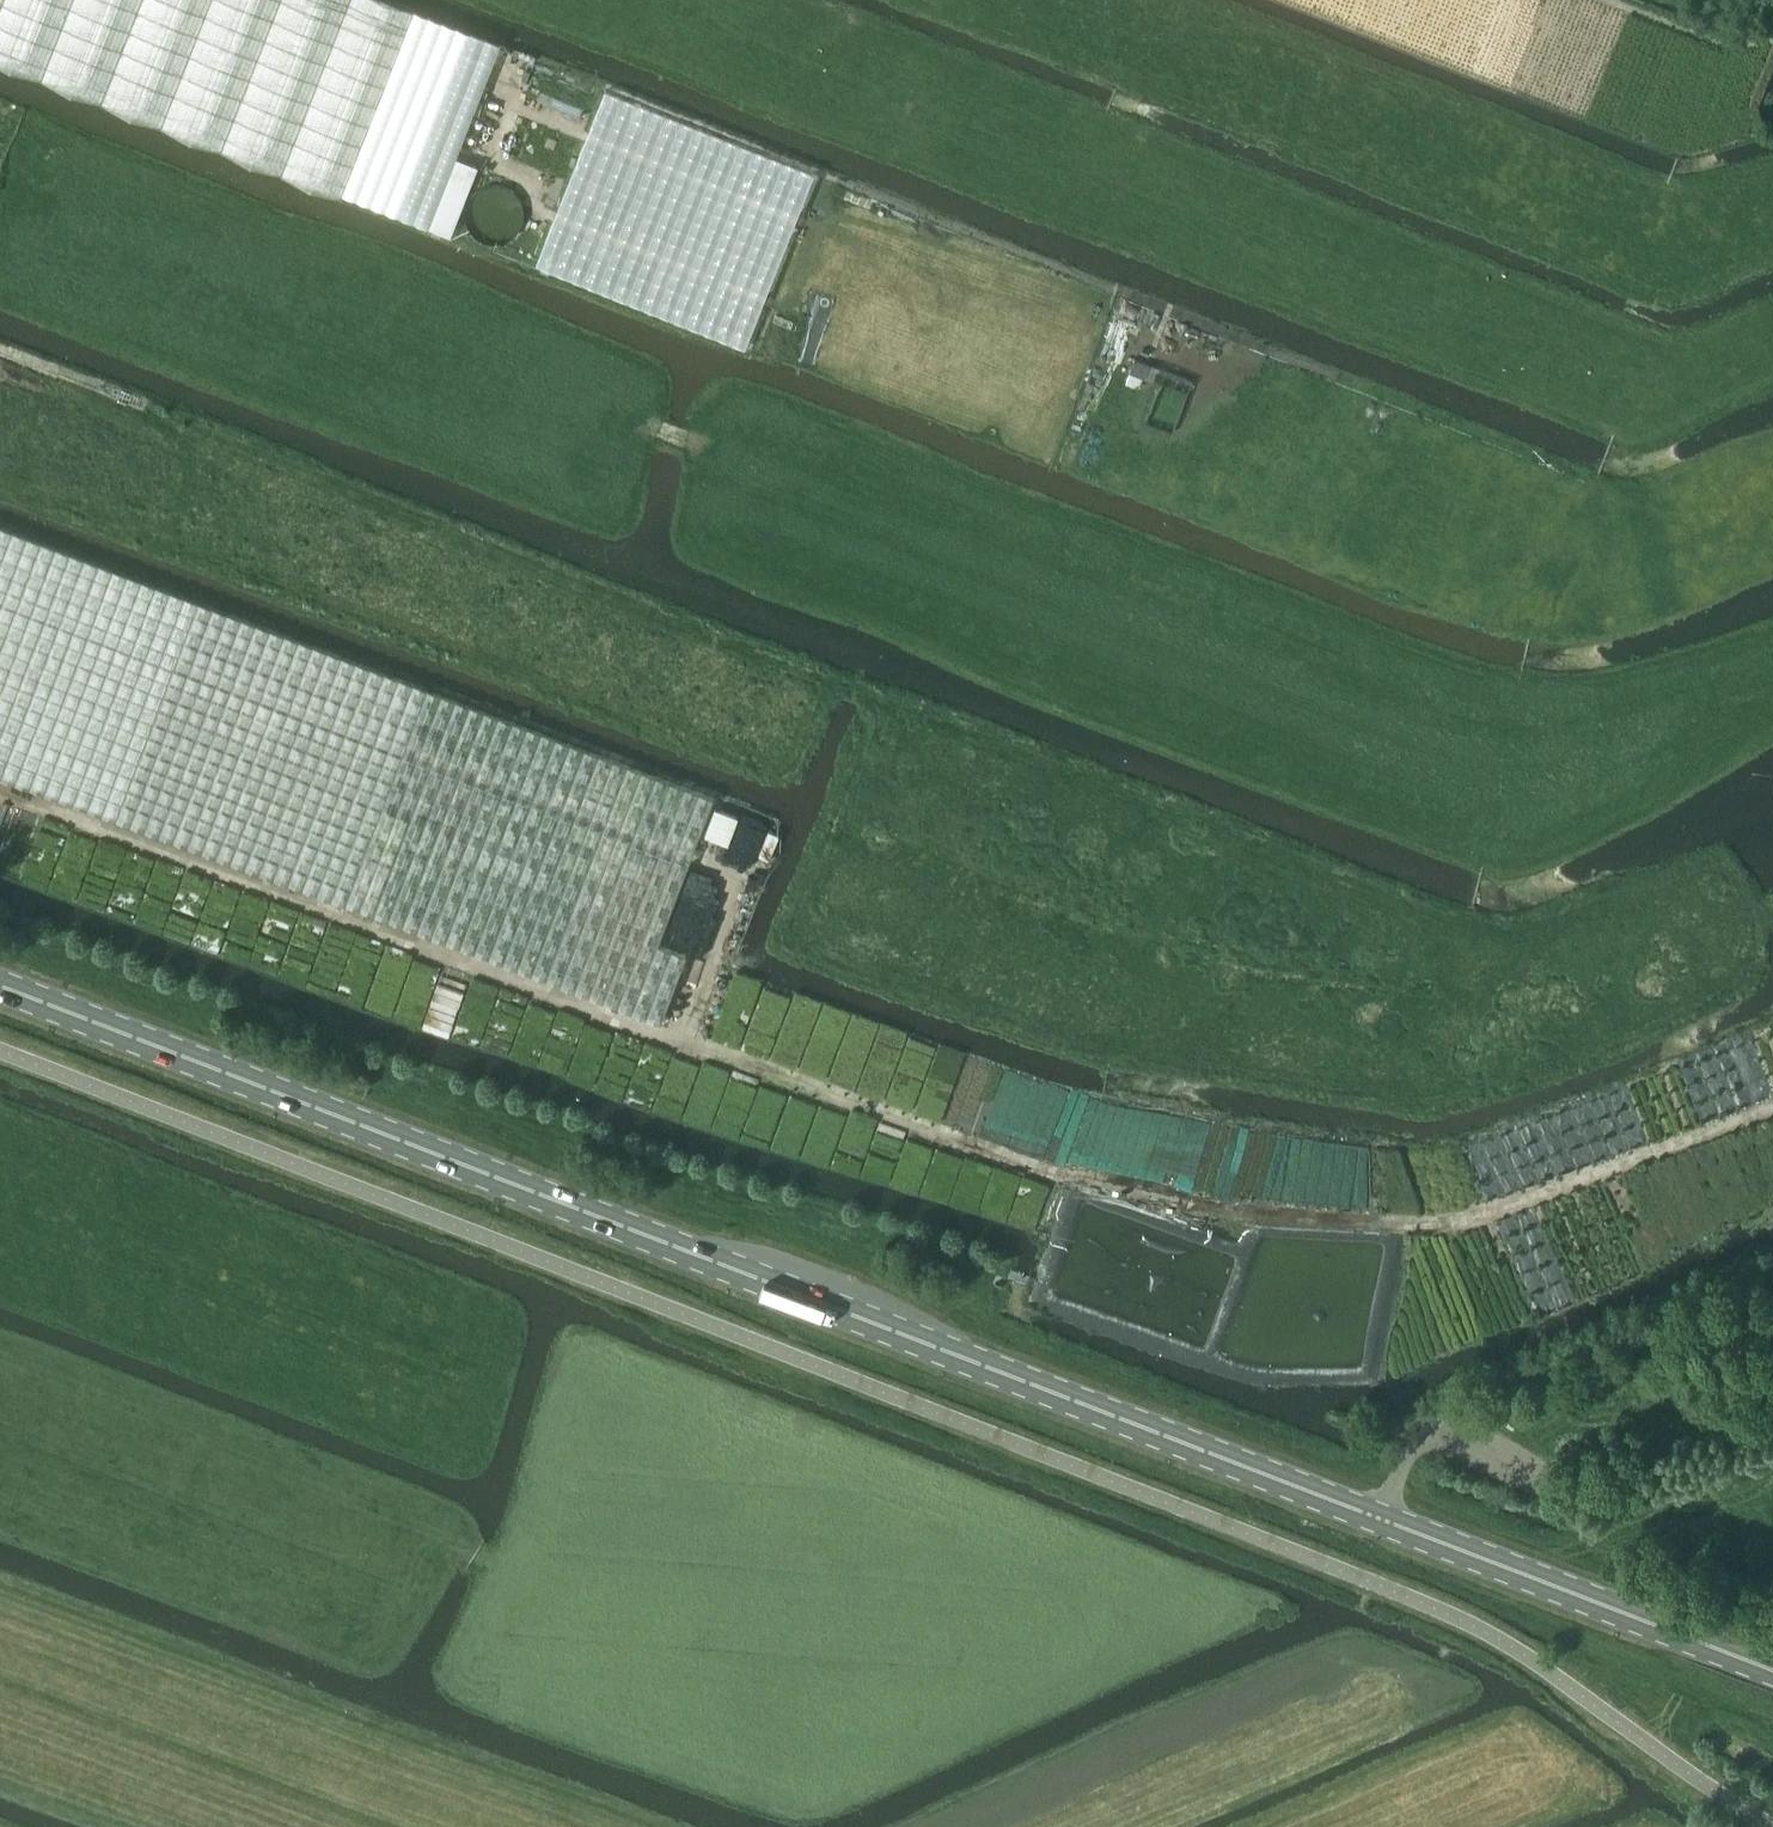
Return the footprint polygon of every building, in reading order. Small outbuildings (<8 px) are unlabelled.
[(345,198),(345,197),(347,191),(389,207),(431,223),(458,155),(493,65),(501,43),(393,0),(0,0),(0,61),(345,198)] [(606,89),(537,264),(746,347),(815,172),(606,89)] [(1147,363),(1133,358),(1129,370),(1143,375),(1147,363)] [(662,1021),(687,954),(657,942),(714,794),(428,684),(0,524),(0,776),(662,1021)] [(731,842),(740,817),(716,807),(706,833),(731,842)]
